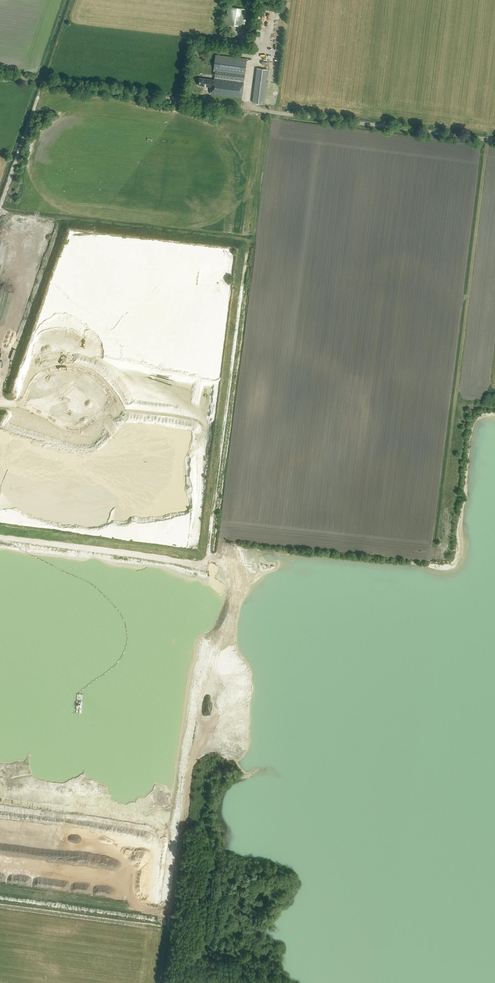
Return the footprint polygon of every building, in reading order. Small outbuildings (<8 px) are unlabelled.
[(246,8),(228,6),(225,24),(243,26),(246,8)] [(210,94),(241,98),(246,59),(215,55),(213,70),(215,70),(214,80),(200,78),(199,85),(211,87),(210,94)] [(252,102),(263,104),(267,70),(257,69),(252,102)]
